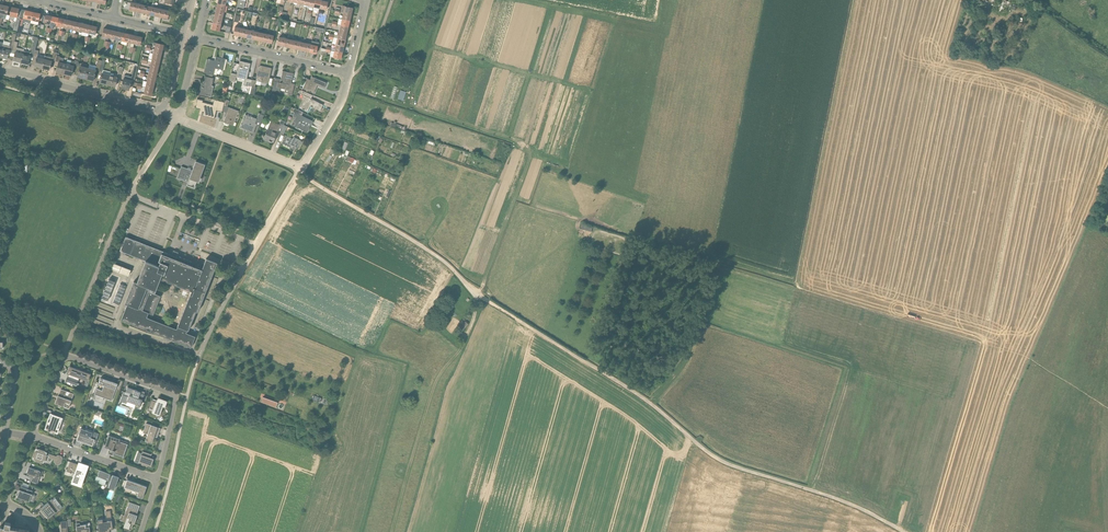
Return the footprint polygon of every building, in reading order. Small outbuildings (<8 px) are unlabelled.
[(320,9),(322,1),(319,0),(315,0),(313,7),(320,9)] [(320,9),(326,10),(328,2),(322,1),(320,9)] [(129,10),(136,12),(138,4),(131,2),(129,10)] [(335,11),(340,12),(341,5),(332,3),(330,10),(335,11)] [(136,12),(142,13),(144,5),(138,4),(136,12)] [(216,10),(224,12),(225,6),(217,4),(216,10)] [(3,5),(1,14),(4,15),(7,15),(9,7),(3,5)] [(142,13),(148,15),(150,7),(144,5),(142,13)] [(343,13),(351,15),(353,8),(345,6),(343,13)] [(17,29),(20,20),(17,19),(19,9),(12,7),(9,19),(16,20),(14,28),(17,29)] [(155,16),(161,18),(163,10),(156,8),(155,16)] [(25,10),(23,19),(20,19),(20,20),(17,29),(17,32),(21,33),(23,21),(30,23),(31,20),(33,11),(29,10),(29,11),(25,10)] [(163,10),(161,18),(168,19),(170,11),(163,10)] [(214,16),(222,18),(224,12),(216,10),(214,16)] [(31,20),(39,22),(41,14),(37,13),(37,12),(33,11),(31,20)] [(342,19),(350,21),(351,15),(343,13),(342,19)] [(44,23),(50,25),(52,16),(46,15),(44,23)] [(52,16),(50,25),(49,28),(48,33),(51,33),(53,25),(57,26),(59,18),(52,16)] [(213,23),(221,25),(222,18),(214,16),(213,23)] [(57,26),(63,28),(65,19),(59,18),(57,26)] [(63,28),(70,29),(71,21),(65,19),(63,28)] [(340,26),(348,27),(350,21),(342,19),(340,26)] [(70,29),(76,31),(78,22),(71,21),(70,29)] [(76,31),(82,32),(84,24),(78,22),(76,31)] [(221,25),(213,23),(211,29),(219,31),(221,25)] [(82,32),(89,34),(91,25),(84,24),(82,32)] [(89,34),(95,35),(97,27),(91,25),(89,34)] [(339,32),(347,34),(348,27),(340,26),(339,32)] [(233,35),(240,36),(242,28),(235,27),(233,35)] [(102,37),(108,38),(110,30),(104,28),(102,37)] [(108,38),(115,40),(117,31),(110,30),(108,38)] [(246,38),(253,39),(254,31),(248,30),(246,38)] [(115,40),(121,41),(123,33),(117,31),(115,40)] [(253,39),(259,41),(261,33),(254,31),(253,39)] [(337,38),(345,40),(347,34),(339,32),(337,38)] [(121,41),(128,43),(130,34),(123,33),(121,41)] [(259,41),(265,42),(267,34),(261,33),(259,41)] [(128,43),(131,44),(134,44),(136,36),(130,34),(128,43)] [(267,34),(265,42),(272,44),(274,35),(267,34)] [(134,44),(140,46),(142,38),(136,36),(134,44)] [(31,55),(34,55),(35,50),(37,44),(38,38),(34,37),(33,41),(34,41),(31,53),(24,51),(21,62),(28,64),(31,55)] [(88,37),(87,42),(85,49),(94,51),(94,49),(88,47),(91,38),(88,37)] [(277,45),(284,46),(286,38),(279,37),(277,45)] [(284,46),(290,48),(292,40),(286,38),(284,46)] [(336,45),(344,47),(345,40),(337,38),(336,45)] [(290,48),(297,49),(299,41),(292,40),(290,48)] [(3,45),(0,55),(0,57),(7,59),(10,49),(12,50),(15,42),(11,41),(10,42),(4,41),(3,44),(3,45)] [(21,62),(24,51),(24,50),(17,48),(18,42),(15,42),(12,50),(16,51),(13,60),(21,62)] [(154,49),(162,51),(164,45),(156,43),(154,49)] [(303,51),(309,52),(311,44),(305,43),(303,51)] [(316,54),(317,50),(318,46),(311,44),(309,52),(316,54)] [(334,51),(342,53),(344,47),(336,45),(334,51)] [(52,60),(55,61),(57,56),(58,53),(57,53),(58,50),(55,49),(54,52),(53,58),(45,56),(44,59),(42,68),(50,70),(52,60)] [(153,56),(161,58),(162,51),(154,49),(153,56)] [(42,68),(44,59),(37,57),(38,54),(39,51),(35,50),(34,55),(32,62),(35,63),(35,66),(42,68)] [(342,53),(334,51),(333,58),(341,60),(342,53)] [(64,73),(66,64),(62,63),(63,59),(60,58),(60,57),(57,56),(55,61),(59,62),(56,71),(64,73)] [(151,62),(159,64),(161,58),(153,56),(151,62)] [(212,68),(223,70),(226,59),(216,57),(215,61),(207,59),(204,73),(210,74),(212,68)] [(77,69),(78,62),(79,61),(75,60),(75,61),(71,61),(70,65),(66,64),(64,73),(71,75),(73,68),(77,69)] [(252,80),(247,79),(250,64),(240,61),(237,74),(232,73),(230,80),(236,82),(237,78),(245,79),(243,85),(251,87),(251,86),(252,80)] [(77,77),(85,79),(88,68),(81,66),(82,63),(78,62),(77,69),(76,73),(78,74),(77,77)] [(150,69),(158,70),(159,64),(151,62),(150,69)] [(260,66),(257,78),(260,79),(260,82),(268,84),(271,70),(265,68),(265,67),(260,66)] [(93,81),(96,70),(88,68),(85,79),(93,81)] [(148,75),(156,77),(158,70),(150,69),(148,75)] [(294,74),(288,72),(283,71),(280,83),(274,82),(272,90),(276,90),(276,92),(280,93),(281,89),(284,90),(283,92),(288,93),(287,95),(292,96),(294,86),(291,85),(294,74)] [(100,83),(107,85),(110,75),(102,73),(100,83)] [(110,75),(107,85),(115,87),(118,75),(114,74),(114,76),(110,75)] [(147,81),(155,83),(156,77),(148,75),(147,81)] [(201,93),(211,96),(213,86),(212,86),(214,78),(205,76),(201,93)] [(314,94),(317,87),(317,86),(324,88),(326,83),(311,77),(308,86),(304,84),(303,89),(314,94)] [(132,80),(124,78),(121,88),(129,90),(130,86),(132,80)] [(145,88),(153,90),(155,83),(147,81),(145,88)] [(153,90),(145,88),(144,94),(152,96),(153,90)] [(310,106),(317,109),(320,111),(323,105),(311,99),(313,95),(303,91),(301,94),(303,95),(301,98),(304,99),(299,108),(307,112),(310,106)] [(212,99),(211,103),(198,99),(195,108),(203,110),(201,115),(214,119),(216,111),(222,112),(224,106),(225,103),(224,102),(212,99)] [(239,112),(229,108),(223,122),(225,123),(224,124),(228,125),(228,124),(233,126),(239,112)] [(260,127),(264,115),(265,111),(262,110),(261,114),(259,113),(257,119),(245,114),(239,128),(247,131),(246,131),(253,134),(256,126),(260,127)] [(299,128),(307,132),(313,121),(298,114),(293,125),(299,128)] [(279,125),(271,121),(264,138),(269,140),(270,138),(274,140),(277,132),(280,133),(284,125),(285,122),(281,120),(279,125)] [(293,139),(285,135),(281,144),(294,150),(295,147),(298,148),(302,141),(294,137),(293,139)] [(205,165),(196,161),(192,171),(181,167),(177,178),(184,181),(185,178),(189,179),(187,185),(194,188),(197,182),(198,183),(205,165)] [(190,228),(188,234),(199,238),(201,232),(190,228)] [(137,283),(133,282),(125,304),(127,305),(121,320),(191,348),(195,337),(186,333),(187,331),(188,331),(196,312),(197,313),(217,263),(206,259),(202,269),(170,257),(171,255),(126,237),(120,251),(146,261),(137,283)] [(128,277),(130,271),(111,263),(109,270),(128,277)] [(109,279),(101,298),(108,300),(115,282),(109,279)] [(120,284),(113,303),(119,305),(126,286),(120,284)] [(111,317),(113,313),(107,311),(105,311),(101,309),(101,315),(98,313),(97,310),(99,308),(95,306),(95,310),(93,315),(93,321),(98,323),(97,320),(100,320),(107,324),(105,329),(110,328),(114,320),(111,319),(111,317)] [(465,322),(460,327),(463,330),(468,325),(465,322)] [(90,380),(88,380),(91,374),(80,370),(80,369),(75,367),(75,368),(69,366),(67,373),(68,374),(65,382),(70,384),(70,382),(77,385),(79,378),(85,380),(85,387),(87,388),(90,380)] [(118,384),(101,378),(99,384),(104,385),(102,392),(96,390),(95,395),(112,401),(118,384)] [(137,391),(127,387),(126,392),(124,392),(121,402),(126,404),(127,401),(136,405),(135,407),(139,408),(144,395),(145,392),(138,390),(137,391)] [(55,403),(56,404),(69,408),(74,394),(61,389),(59,396),(58,396),(55,403)] [(279,402),(264,397),(262,402),(276,407),(279,402)] [(159,415),(160,413),(163,406),(165,406),(166,402),(159,399),(158,401),(152,399),(148,411),(159,415)] [(45,429),(57,434),(63,418),(50,414),(45,429)] [(157,438),(159,433),(160,428),(146,423),(143,433),(157,438)] [(77,440),(94,447),(97,440),(84,435),(86,430),(81,428),(77,440)] [(110,452),(123,457),(128,444),(120,441),(120,439),(109,435),(105,446),(111,448),(110,450),(111,450),(110,452)] [(57,456),(57,457),(47,453),(47,452),(45,452),(45,451),(39,449),(39,450),(37,449),(36,451),(35,451),(33,457),(34,457),(33,459),(35,460),(41,462),(43,463),(44,462),(48,463),(49,459),(55,461),(55,463),(56,463),(59,464),(60,464),(60,463),(62,458),(62,457),(61,457),(58,456),(57,456)] [(151,466),(153,461),(151,460),(153,455),(143,451),(139,462),(142,463),(142,465),(147,467),(148,465),(151,466)] [(81,465),(70,461),(67,472),(71,473),(71,471),(77,474),(74,483),(81,486),(88,466),(81,464),(81,465)] [(29,467),(27,473),(28,473),(27,476),(32,478),(31,481),(38,484),(41,476),(39,475),(41,471),(29,467)] [(100,470),(97,477),(107,480),(105,484),(115,488),(118,478),(110,475),(110,474),(100,470)] [(137,496),(143,498),(146,487),(127,480),(124,487),(138,492),(137,496)] [(29,502),(30,501),(32,494),(31,494),(32,491),(22,487),(20,490),(17,497),(29,502)] [(48,519),(56,513),(60,510),(52,499),(40,508),(41,509),(39,511),(45,520),(47,518),(48,519)] [(133,525),(136,519),(137,515),(136,515),(140,506),(129,502),(122,521),(125,522),(123,527),(131,530),(133,524),(133,525)] [(110,529),(113,529),(112,521),(103,522),(103,520),(98,520),(99,531),(109,531),(110,531),(110,530),(110,529)] [(29,531),(10,527),(11,523),(5,522),(4,526),(1,526),(0,530),(0,531),(29,531)] [(90,527),(86,527),(87,524),(80,525),(80,522),(76,523),(76,531),(77,531),(90,531),(90,527)]
